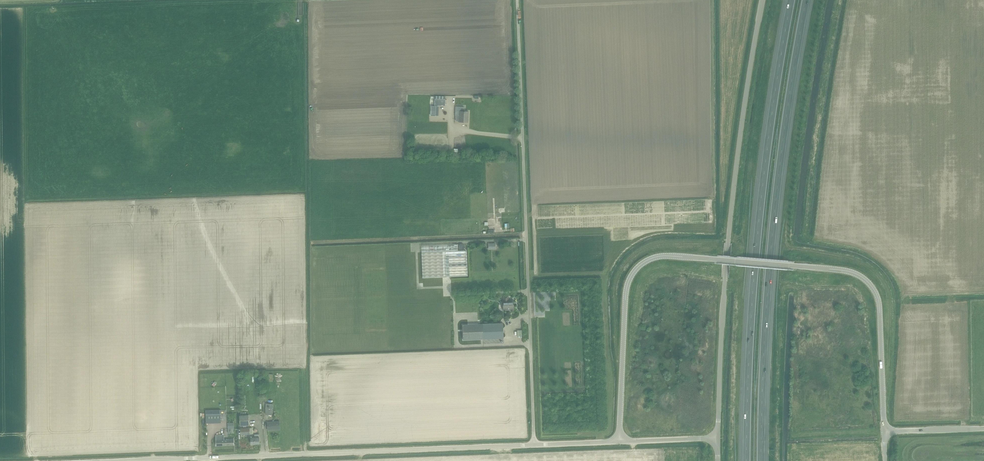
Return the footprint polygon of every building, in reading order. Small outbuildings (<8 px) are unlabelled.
[(468,111),(463,111),(460,111),(460,115),(456,115),(456,120),(459,121),(459,122),(468,122),(468,111)] [(451,118),(420,117),(420,128),(439,129),(439,134),(444,134),(444,129),(450,129),(451,118)] [(502,226),(502,218),(489,218),(489,223),(492,223),(492,226),(502,226)] [(458,244),(421,246),(423,278),(468,276),(467,251),(458,251),(458,244)] [(514,310),(513,300),(508,300),(508,296),(504,296),(504,300),(502,300),(502,303),(503,303),(504,310),(514,310)] [(464,340),(498,338),(503,338),(503,323),(463,325),(464,340)] [(208,410),(206,410),(206,423),(221,423),(221,410),(208,410)] [(250,425),(249,415),(239,415),(240,426),(250,425)] [(280,430),(279,425),(279,421),(267,422),(268,431),(280,430)] [(249,428),(237,429),(238,439),(240,439),(240,434),(250,433),(249,428)] [(259,444),(259,439),(259,434),(254,434),(255,437),(251,437),(251,444),(259,444)] [(234,445),(234,440),(234,438),(228,438),(228,439),(224,440),(224,435),(216,435),(216,446),(234,445)]
